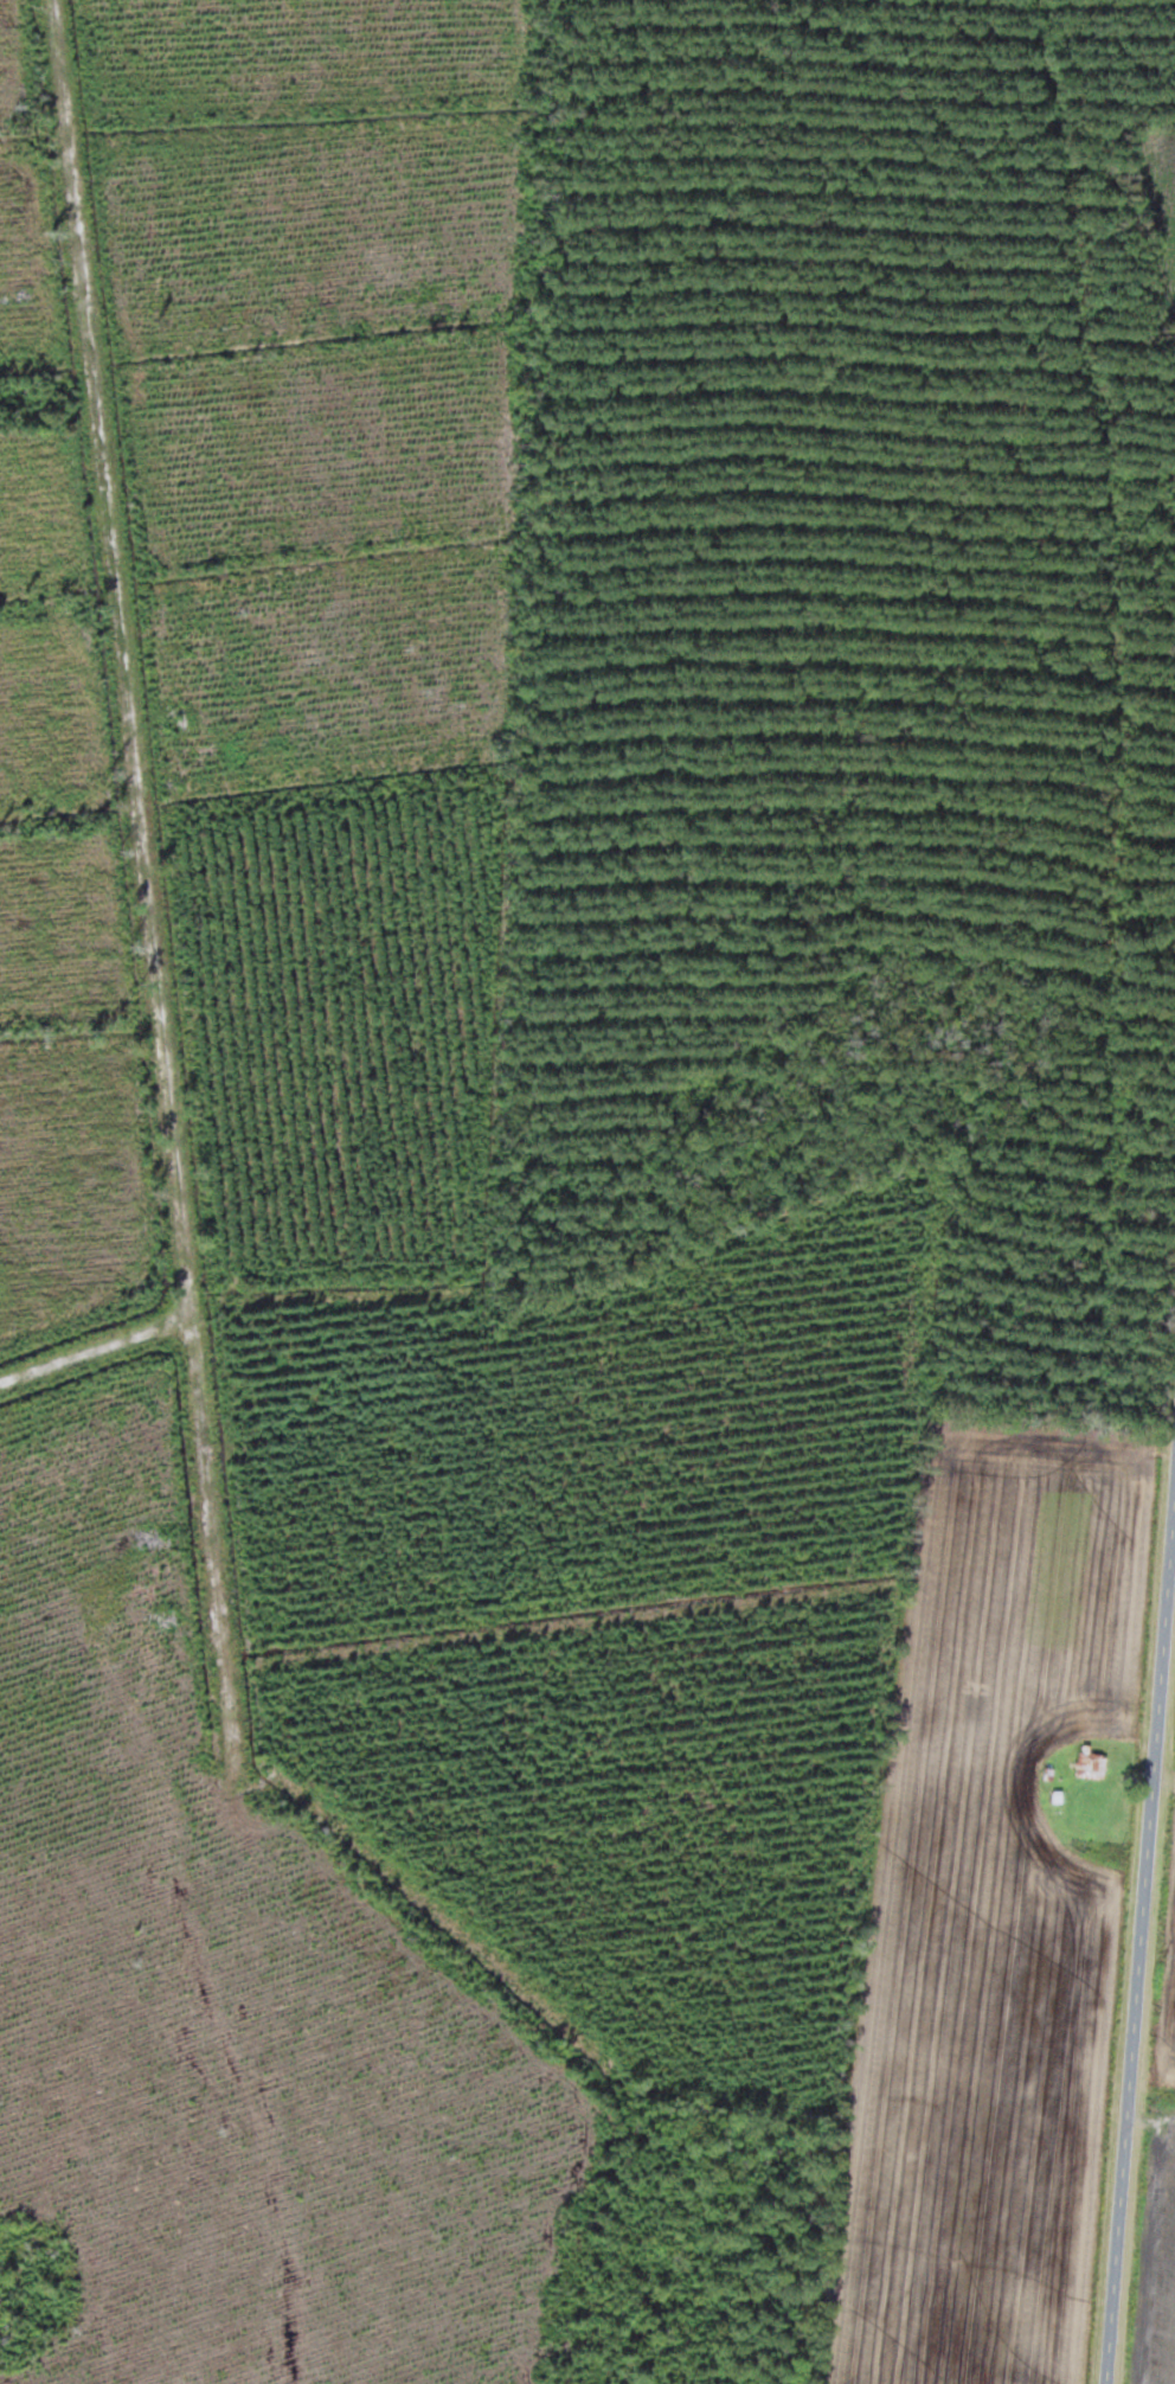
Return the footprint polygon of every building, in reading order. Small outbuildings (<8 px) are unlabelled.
[(1105,1745),(1078,1749),(1082,1778),(1109,1774),(1105,1745)]
